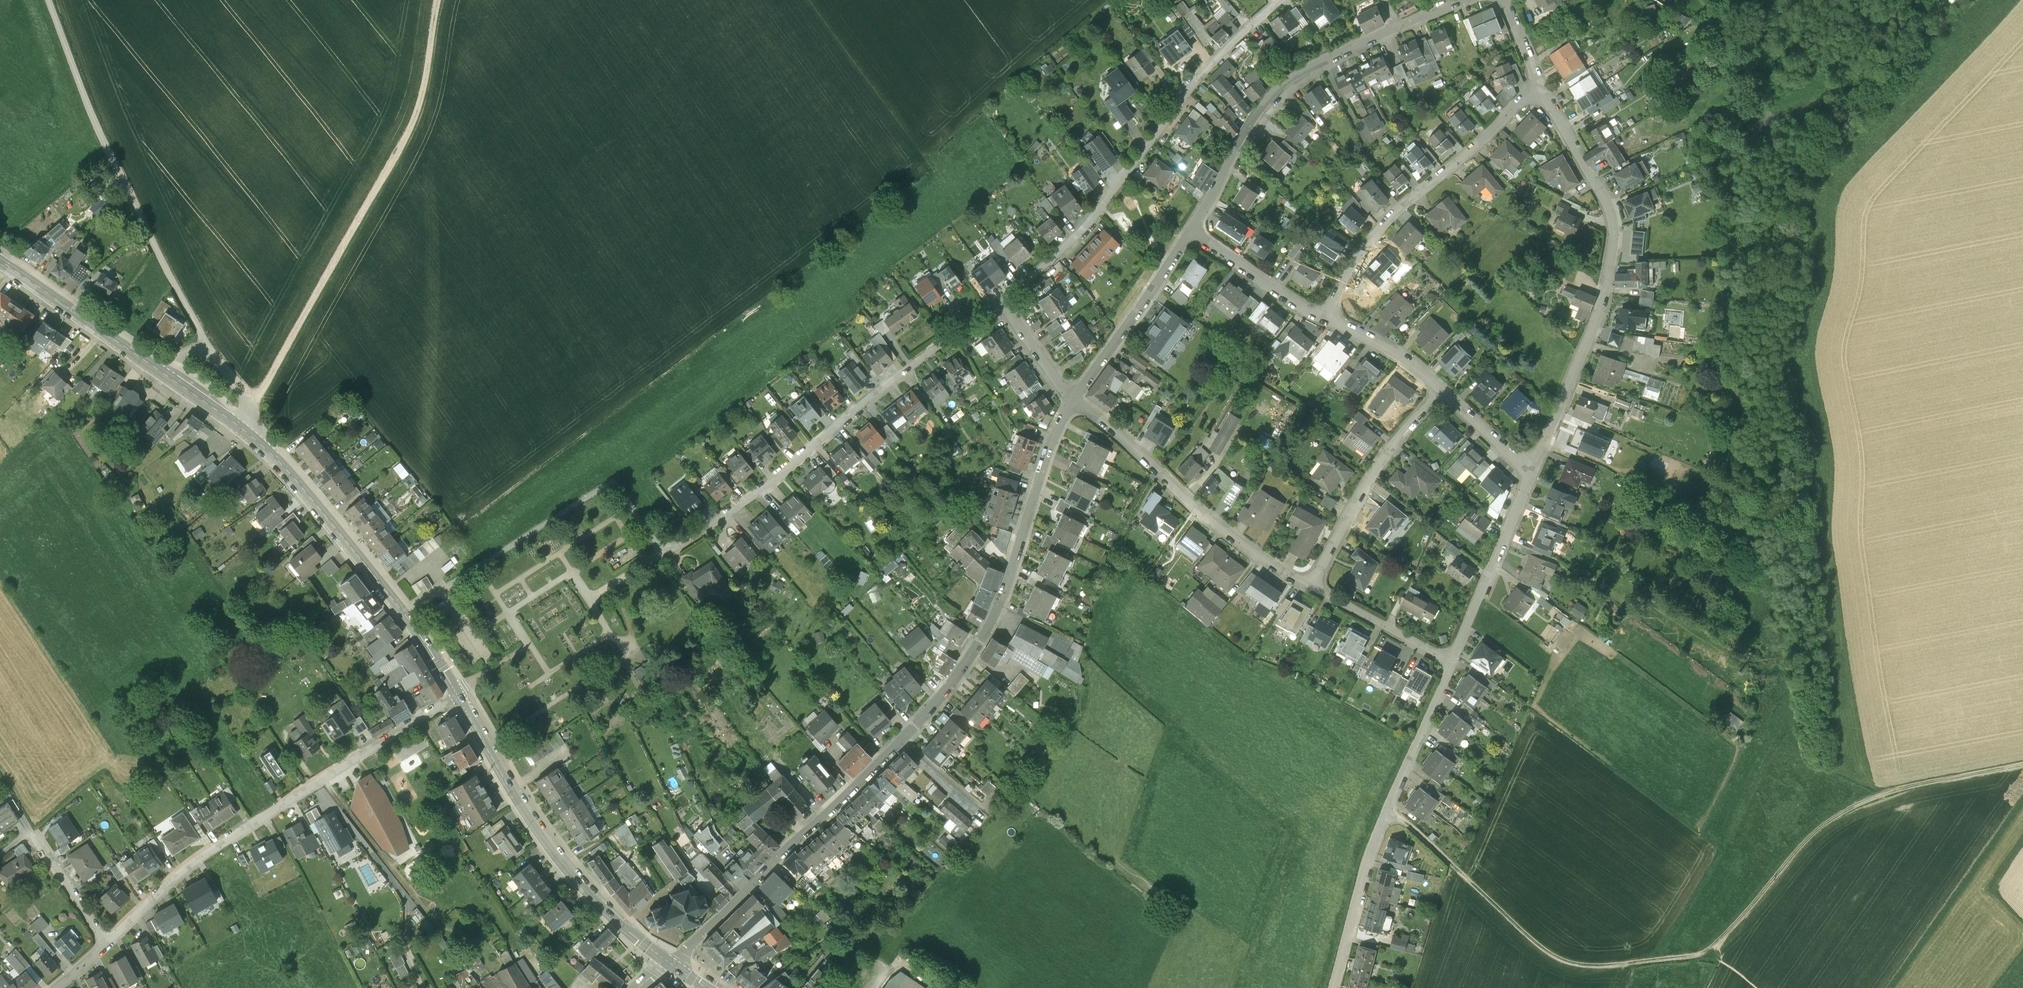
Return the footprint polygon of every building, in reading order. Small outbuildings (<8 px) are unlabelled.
[(1226,0),(1218,0),(1218,1),(1221,4),(1220,5),(1227,13),(1227,12),(1234,19),(1238,14),(1226,0)] [(1305,6),(1304,7),(1314,20),(1315,20),(1325,12),(1328,17),(1331,21),(1340,14),(1330,0),(1313,0),(1305,6)] [(1399,0),(1394,4),(1397,11),(1403,7),(1401,3),(1399,0)] [(1401,3),(1403,7),(1397,11),(1401,16),(1408,13),(1417,9),(1413,2),(1412,2),(1411,0),(1407,0),(1401,3)] [(1555,1),(1541,6),(1544,12),(1557,7),(1555,1)] [(1377,7),(1358,17),(1364,30),(1366,32),(1385,23),(1377,7)] [(1496,17),(1492,8),(1480,13),(1490,35),(1501,30),(1502,30),(1496,17)] [(1200,23),(1190,11),(1182,17),(1186,23),(1194,33),(1202,26),(1200,23)] [(1299,24),(1289,11),(1272,23),(1275,27),(1274,27),(1278,32),(1281,36),(1299,24)] [(1234,19),(1227,12),(1227,13),(1216,22),(1222,28),(1222,29),(1229,37),(1238,29),(1231,21),(1234,19)] [(1325,12),(1315,20),(1318,24),(1328,17),(1325,12)] [(1480,13),(1469,18),(1469,19),(1478,40),(1490,35),(1480,13)] [(1509,32),(1501,15),(1496,17),(1502,30),(1501,30),(1503,34),(1509,32)] [(1328,17),(1318,24),(1315,20),(1314,20),(1320,29),(1331,21),(1328,17)] [(1358,17),(1352,20),(1359,32),(1364,30),(1358,17)] [(1469,19),(1464,21),(1474,42),(1478,40),(1469,19)] [(1216,22),(1206,30),(1205,30),(1209,35),(1209,36),(1211,38),(1219,46),(1229,37),(1222,29),(1222,28),(1216,22)] [(1186,23),(1176,31),(1183,40),(1193,33),(1194,33),(1186,23)] [(1206,30),(1202,26),(1194,33),(1193,33),(1200,43),(1209,36),(1209,35),(1205,30),(1206,30)] [(1445,28),(1431,34),(1433,38),(1440,53),(1453,47),(1445,28)] [(1183,40),(1176,31),(1167,38),(1170,41),(1160,49),(1171,64),(1190,49),(1183,40)] [(1280,50),(1270,36),(1263,41),(1270,50),(1270,49),(1274,55),(1280,50)] [(1566,37),(1548,49),(1551,54),(1569,43),(1566,37)] [(1433,38),(1427,40),(1434,56),(1440,53),(1433,38)] [(1416,40),(1400,47),(1406,62),(1408,61),(1422,55),(1418,44),(1416,40)] [(1427,40),(1418,44),(1422,55),(1426,64),(1430,63),(1436,60),(1434,56),(1427,40)] [(1263,41),(1262,41),(1257,46),(1259,48),(1264,53),(1265,54),(1270,50),(1263,41)] [(1551,54),(1549,55),(1556,67),(1576,54),(1569,43),(1551,54)] [(1725,46),(1716,52),(1722,62),(1733,56),(1731,53),(1729,55),(1725,46)] [(1153,60),(1144,48),(1140,51),(1149,63),(1153,60)] [(1264,53),(1259,48),(1255,51),(1260,57),(1264,53)] [(1149,63),(1140,51),(1132,57),(1135,60),(1129,64),(1140,79),(1153,69),(1149,63)] [(1576,54),(1556,67),(1563,78),(1564,78),(1584,65),(1576,54)] [(1267,55),(1260,62),(1265,67),(1272,60),(1267,55)] [(1383,55),(1371,61),(1381,81),(1392,75),(1393,75),(1390,69),(1383,55)] [(1426,64),(1422,55),(1408,61),(1412,71),(1410,71),(1416,85),(1436,76),(1430,63),(1426,64)] [(1227,61),(1219,69),(1208,80),(1212,84),(1213,83),(1223,95),(1231,87),(1226,81),(1224,79),(1234,69),(1227,61)] [(1381,81),(1371,61),(1359,67),(1369,87),(1381,81)] [(1407,77),(1401,63),(1395,66),(1401,79),(1407,77)] [(1511,66),(1509,63),(1496,68),(1503,87),(1512,84),(1513,85),(1517,83),(1516,80),(1511,66)] [(1516,64),(1511,66),(1516,80),(1521,77),(1516,64)] [(1584,65),(1564,78),(1568,83),(1587,70),(1584,65)] [(1401,79),(1395,66),(1390,69),(1393,75),(1392,75),(1396,82),(1401,79)] [(1571,88),(1570,88),(1577,100),(1597,87),(1603,83),(1593,66),(1587,70),(1590,75),(1571,88)] [(1359,67),(1347,73),(1357,93),(1369,87),(1359,67)] [(1134,91),(1117,68),(1104,78),(1109,84),(1108,93),(1119,107),(1112,112),(1121,124),(1132,116),(1123,103),(1124,103),(1122,100),(1134,91)] [(1255,68),(1244,78),(1250,85),(1252,84),(1256,80),(1256,81),(1262,74),(1255,68)] [(1587,70),(1568,83),(1571,88),(1590,75),(1587,70)] [(1357,93),(1347,73),(1335,79),(1345,99),(1357,93)] [(1231,87),(1223,95),(1232,107),(1241,99),(1240,97),(1244,94),(1241,90),(1245,86),(1239,80),(1231,87)] [(1265,91),(1256,81),(1252,84),(1250,85),(1244,91),(1253,101),(1265,91)] [(1512,84),(1503,87),(1503,90),(1512,99),(1517,93),(1513,85),(1512,84)] [(1496,98),(1485,86),(1481,90),(1492,103),(1497,99),(1496,98)] [(1320,87),(1306,96),(1316,111),(1330,102),(1323,91),(1320,87)] [(1338,102),(1327,87),(1323,91),(1330,102),(1333,106),(1338,102)] [(1597,87),(1577,100),(1584,111),(1587,110),(1604,99),(1604,98),(1597,87)] [(1481,90),(1470,99),(1483,115),(1490,109),(1491,109),(1495,106),(1492,103),(1481,90)] [(1512,99),(1503,90),(1496,98),(1497,99),(1504,108),(1512,99)] [(1607,103),(1600,108),(1604,114),(1620,104),(1616,97),(1607,103)] [(1250,109),(1241,99),(1232,107),(1237,112),(1241,117),(1250,109)] [(1604,99),(1587,110),(1590,115),(1600,108),(1607,103),(1604,99)] [(1207,110),(1198,102),(1194,106),(1203,114),(1204,113),(1207,110)] [(1457,105),(1446,115),(1450,120),(1461,110),(1457,105)] [(1236,117),(1228,107),(1224,110),(1226,113),(1232,120),(1236,117)] [(1202,116),(1193,109),(1187,116),(1196,123),(1202,116)] [(1318,123),(1307,109),(1301,115),(1314,126),(1318,123)] [(1482,126),(1468,109),(1463,113),(1475,127),(1477,130),(1482,126)] [(1463,113),(1461,110),(1450,120),(1463,135),(1470,129),(1471,130),(1475,127),(1463,113)] [(1232,120),(1226,113),(1222,116),(1218,119),(1214,115),(1211,112),(1207,116),(1228,141),(1232,138),(1239,131),(1239,129),(1232,120)] [(1376,112),(1363,118),(1366,123),(1378,117),(1376,112)] [(1531,113),(1514,132),(1529,146),(1546,127),(1531,113)] [(1301,115),(1286,133),(1299,144),(1314,126),(1301,115)] [(1196,123),(1187,116),(1175,133),(1176,134),(1187,143),(1189,144),(1200,130),(1202,128),(1196,123)] [(1208,121),(1202,116),(1196,123),(1202,128),(1200,130),(1204,132),(1210,124),(1207,122),(1208,121)] [(1378,117),(1366,123),(1369,128),(1381,122),(1378,117)] [(1606,124),(1603,127),(1599,121),(1592,125),(1594,130),(1591,132),(1600,147),(1611,140),(1615,138),(1606,124)] [(1381,122),(1369,128),(1371,133),(1384,127),(1381,122)] [(1454,146),(1440,130),(1429,139),(1442,155),(1449,149),(1450,149),(1454,146)] [(1515,141),(1503,130),(1499,134),(1506,141),(1511,145),(1515,141)] [(1113,147),(1102,132),(1097,136),(1108,150),(1113,147)] [(1459,142),(1449,132),(1445,135),(1455,146),(1459,142)] [(1187,143),(1176,134),(1171,141),(1183,149),(1187,143)] [(1108,150),(1097,136),(1086,148),(1098,163),(1101,167),(1103,170),(1116,161),(1108,150)] [(1297,144),(1288,136),(1285,140),(1294,148),(1297,144)] [(1635,137),(1628,142),(1631,148),(1639,143),(1635,137)] [(1280,146),(1273,140),(1260,155),(1279,171),(1292,156),(1280,146)] [(1294,148),(1285,140),(1280,146),(1292,156),(1297,150),(1294,148)] [(1618,150),(1611,140),(1600,147),(1583,157),(1589,166),(1596,161),(1596,162),(1600,160),(1599,159),(1606,155),(1615,168),(1625,161),(1620,154),(1622,152),(1620,149),(1618,150)] [(1511,145),(1506,141),(1491,157),(1493,159),(1503,168),(1505,169),(1511,163),(1517,167),(1525,158),(1511,145)] [(1422,153),(1418,147),(1407,156),(1420,172),(1427,166),(1428,167),(1432,164),(1422,153)] [(1439,163),(1427,149),(1422,153),(1432,164),(1434,167),(1439,163)] [(1224,157),(1216,150),(1211,156),(1219,162),(1224,157)] [(1562,155),(1540,168),(1548,182),(1559,175),(1563,182),(1560,184),(1565,191),(1574,186),(1579,183),(1562,155)] [(1175,173),(1156,158),(1143,175),(1163,189),(1175,173)] [(1503,168),(1493,159),(1489,163),(1499,173),(1503,168)] [(1615,168),(1613,169),(1616,174),(1632,165),(1629,160),(1625,161),(1615,168)] [(1616,174),(1615,175),(1623,189),(1643,178),(1650,174),(1642,160),(1635,164),(1635,163),(1632,165),(1616,174)] [(1093,167),(1089,162),(1084,165),(1095,180),(1099,176),(1096,171),(1093,167)] [(1511,163),(1505,169),(1512,175),(1514,175),(1519,170),(1517,167),(1511,163)] [(1217,173),(1203,164),(1192,182),(1196,187),(1204,194),(1217,173)] [(1400,170),(1395,164),(1384,174),(1400,193),(1408,187),(1406,184),(1409,181),(1408,179),(1400,170)] [(1095,180),(1084,165),(1071,174),(1085,192),(1097,183),(1095,180)] [(1483,165),(1461,183),(1473,197),(1487,186),(1496,197),(1504,190),(1483,165)] [(1412,176),(1404,167),(1400,170),(1408,179),(1412,176)] [(1265,191),(1250,180),(1246,186),(1259,194),(1261,196),(1265,191)] [(1195,189),(1185,181),(1180,186),(1190,194),(1195,189)] [(1388,200),(1371,181),(1358,192),(1364,198),(1372,208),(1375,211),(1388,200)] [(1076,191),(1069,182),(1064,186),(1071,195),(1076,191)] [(1246,186),(1244,184),(1234,200),(1249,210),(1259,194),(1246,186)] [(1064,186),(1051,195),(1058,204),(1069,219),(1076,214),(1075,212),(1080,208),(1071,195),(1064,186)] [(1574,186),(1565,191),(1563,197),(1566,199),(1578,192),(1574,186)] [(1654,190),(1625,202),(1631,217),(1632,217),(1645,213),(1654,211),(1650,201),(1658,198),(1654,190)] [(1058,204),(1051,195),(1047,198),(1053,207),(1058,204)] [(1359,203),(1353,196),(1346,203),(1356,211),(1361,205),(1359,203)] [(1443,203),(1428,215),(1440,231),(1454,220),(1458,225),(1465,220),(1448,197),(1442,202),(1443,203)] [(1054,209),(1046,198),(1039,205),(1041,207),(1047,214),(1054,209)] [(1372,208),(1364,198),(1359,203),(1361,205),(1368,212),(1372,208)] [(1570,207),(1560,202),(1557,208),(1563,211),(1563,210),(1567,212),(1570,207)] [(1356,211),(1346,203),(1341,209),(1346,213),(1340,220),(1354,233),(1366,220),(1356,211)] [(1047,214),(1041,207),(1036,211),(1045,221),(1036,229),(1047,242),(1061,231),(1047,214)] [(1567,212),(1563,210),(1563,211),(1555,227),(1566,232),(1568,229),(1575,233),(1581,219),(1567,212)] [(1247,227),(1225,213),(1216,226),(1234,237),(1232,239),(1239,244),(1245,235),(1243,234),(1247,227)] [(1645,213),(1632,217),(1634,223),(1647,219),(1645,213)] [(1425,229),(1412,218),(1409,222),(1422,233),(1425,229)] [(1409,222),(1393,239),(1408,253),(1414,246),(1412,244),(1422,233),(1409,222)] [(60,223),(25,252),(40,263),(50,248),(43,243),(51,236),(53,238),(64,228),(60,223)] [(1333,232),(1324,226),(1320,232),(1323,234),(1324,234),(1329,237),(1333,232)] [(1096,234),(1075,257),(1076,258),(1070,264),(1086,278),(1092,272),(1093,273),(1099,267),(1098,266),(1107,256),(1108,257),(1114,251),(1113,250),(1119,243),(1103,229),(1097,235),(1096,234)] [(1634,232),(1632,255),(1644,256),(1646,233),(1634,232)] [(66,233),(58,240),(52,245),(57,251),(60,249),(69,241),(71,239),(66,233)] [(1329,237),(1324,234),(1323,234),(1316,247),(1323,251),(1320,256),(1332,264),(1335,259),(1336,259),(1340,254),(1341,252),(1344,248),(1344,247),(1329,237)] [(1274,245),(1260,235),(1251,248),(1265,258),(1274,245)] [(1000,241),(997,237),(989,243),(1000,257),(1006,253),(1003,249),(1004,248),(999,242),(1000,241)] [(1029,253),(1017,239),(1011,244),(1010,243),(1004,248),(1003,249),(1006,253),(1016,264),(1029,253)] [(69,241),(60,249),(66,253),(73,244),(69,241)] [(1298,243),(1287,256),(1293,259),(1300,251),(1304,246),(1298,243)] [(1383,253),(1396,265),(1401,260),(1388,247),(1383,253)] [(70,262),(62,256),(52,271),(67,281),(70,276),(79,263),(86,254),(79,249),(73,257),(74,257),(70,262)] [(1300,251),(1293,259),(1299,263),(1306,255),(1300,251)] [(1396,265),(1383,253),(1364,272),(1379,286),(1398,267),(1396,265)] [(992,257),(981,265),(996,284),(1006,276),(992,257)] [(1207,269),(1193,259),(1181,276),(1195,286),(1207,269)] [(1646,262),(1637,263),(1638,269),(1628,270),(1628,274),(1638,274),(1638,286),(1646,286),(1646,276),(1646,269),(1646,262)] [(79,263),(70,276),(80,283),(93,273),(79,263)] [(1318,274),(1303,263),(1293,277),(1300,282),(1301,281),(1309,287),(1318,274)] [(961,283),(948,265),(937,273),(946,285),(950,291),(961,283)] [(981,265),(971,273),(985,292),(996,284),(981,265)] [(937,273),(936,271),(931,275),(941,289),(946,285),(937,273)] [(117,284),(102,273),(92,287),(107,298),(117,284)] [(1628,274),(1615,274),(1616,286),(1638,286),(1638,274),(1628,274)] [(1050,277),(1039,285),(1043,290),(1054,282),(1050,277)] [(940,298),(926,278),(916,286),(928,304),(934,300),(936,301),(940,298)] [(1229,282),(1213,302),(1233,318),(1244,304),(1249,297),(1248,297),(1241,291),(1243,289),(1238,286),(1237,288),(1229,282)] [(1596,297),(1567,285),(1562,292),(1573,299),(1571,302),(1580,306),(1576,318),(1586,322),(1596,297)] [(1049,293),(1038,301),(1044,310),(1064,297),(1057,287),(1050,292),(1048,293),(1049,293)] [(1411,294),(1405,288),(1400,294),(1406,300),(1411,294)] [(1187,298),(1177,289),(1170,296),(1179,304),(1180,305),(1187,298)] [(1653,292),(1641,290),(1641,297),(1640,306),(1652,307),(1653,302),(1653,292)] [(8,297),(8,296),(2,292),(0,295),(0,316),(6,320),(18,304),(8,297)] [(1406,300),(1400,294),(1380,314),(1394,328),(1414,307),(1406,300)] [(917,315),(903,295),(895,301),(901,309),(899,310),(898,309),(896,309),(894,310),(893,313),(894,313),(892,315),(890,312),(887,312),(883,315),(882,318),(883,319),(890,329),(892,332),(917,315)] [(1250,295),(1248,297),(1249,297),(1244,304),(1249,308),(1255,299),(1250,295)] [(1179,304),(1171,296),(1167,300),(1175,308),(1179,304)] [(1064,297),(1044,310),(1051,320),(1062,312),(1063,313),(1064,312),(1064,311),(1071,306),(1064,297)] [(1249,308),(1247,310),(1252,314),(1261,303),(1256,299),(1255,299),(1249,308)] [(162,300),(152,315),(160,320),(166,312),(167,312),(171,306),(162,300)] [(1285,320),(1271,308),(1270,310),(1261,303),(1252,314),(1251,317),(1266,329),(1268,328),(1269,328),(1274,332),(1275,333),(1285,320)] [(28,310),(18,304),(6,320),(18,328),(16,330),(21,333),(34,314),(28,310)] [(1148,358),(1160,366),(1191,323),(1182,316),(1180,318),(1164,306),(1144,333),(1151,338),(1148,342),(1150,343),(1144,351),(1150,356),(1148,358)] [(1648,312),(1621,308),(1620,318),(1618,318),(1617,327),(1645,330),(1648,312)] [(167,312),(166,312),(160,320),(153,330),(172,342),(184,324),(167,312)] [(1431,316),(1424,324),(1428,328),(1435,321),(1431,316)] [(890,329),(883,319),(874,325),(881,336),(890,329)] [(1056,320),(1045,327),(1049,332),(1060,324),(1056,320)] [(1081,320),(1061,334),(1068,344),(1088,330),(1081,320)] [(57,330),(44,321),(36,333),(27,345),(34,350),(40,341),(46,345),(57,330)] [(1292,321),(1277,339),(1282,343),(1296,325),(1292,321)] [(1428,328),(1416,340),(1428,353),(1435,346),(1437,347),(1449,334),(1435,321),(1428,328)] [(1060,324),(1049,332),(1052,337),(1063,329),(1060,324)] [(1302,331),(1296,325),(1282,343),(1276,350),(1275,352),(1283,358),(1291,348),(1302,357),(1313,342),(1301,332),(1302,331)] [(1000,328),(989,335),(987,336),(988,336),(981,342),(987,351),(1007,337),(1000,328)] [(31,330),(26,336),(21,341),(27,345),(36,333),(31,330)] [(67,337),(57,330),(46,345),(44,349),(52,354),(54,351),(55,351),(60,344),(61,345),(62,344),(67,337)] [(1088,330),(1068,344),(1075,353),(1086,345),(1086,346),(1088,345),(1087,344),(1094,339),(1088,330)] [(1461,331),(1454,339),(1458,343),(1466,335),(1461,331)] [(1621,336),(1611,332),(1607,344),(1619,347),(1621,336)] [(1655,339),(1635,336),(1633,351),(1652,354),(1652,355),(1659,357),(1661,346),(1654,345),(1655,339)] [(1007,337),(987,351),(994,360),(1001,355),(1002,356),(1003,355),(1003,354),(1014,346),(1007,337)] [(1277,339),(1272,347),(1276,350),(1282,343),(1277,339)] [(1324,339),(1310,356),(1316,361),(1318,358),(1317,357),(1328,342),(1324,339)] [(1336,346),(1329,341),(1328,342),(1317,357),(1318,358),(1336,372),(1349,356),(1341,350),(1345,346),(1340,342),(1336,346)] [(981,342),(975,346),(982,355),(987,351),(981,342)] [(896,357),(886,343),(880,348),(891,361),(896,357)] [(1472,357),(1458,343),(1440,362),(1454,376),(1472,357)] [(880,348),(878,344),(864,356),(877,373),(892,362),(891,361),(880,348)] [(1722,352),(1698,348),(1697,355),(1722,359),(1722,352)] [(11,349),(3,356),(7,360),(15,354),(11,349)] [(1080,353),(1069,360),(1072,365),(1083,357),(1080,353)] [(1019,354),(1009,360),(1013,365),(1020,360),(1022,358),(1019,354)] [(1136,373),(1131,381),(1129,379),(1128,380),(1125,378),(1119,387),(1134,398),(1141,388),(1136,385),(1142,377),(1155,387),(1159,381),(1144,370),(1148,364),(1145,362),(1141,360),(1139,358),(1138,357),(1134,355),(1130,360),(1134,363),(1130,369),(1136,373)] [(1625,363),(1603,355),(1597,372),(1596,371),(1593,380),(1613,387),(1617,374),(1621,376),(1621,375),(1623,369),(1625,363)] [(957,356),(943,365),(949,372),(956,383),(963,378),(962,376),(968,372),(965,366),(957,356)] [(1383,371),(1366,357),(1362,362),(1360,361),(1356,365),(1358,367),(1357,369),(1353,374),(1346,383),(1353,389),(1349,395),(1354,399),(1360,391),(1361,391),(1366,385),(1365,384),(1370,379),(1374,382),(1383,371)] [(1022,362),(1020,360),(1013,365),(1015,367),(1013,369),(1012,368),(1011,369),(1011,370),(1004,375),(1011,384),(1030,370),(1024,361),(1022,362)] [(853,361),(838,373),(854,392),(868,381),(853,361)] [(1115,369),(1109,365),(1098,379),(1106,385),(1112,389),(1116,384),(1119,387),(1125,378),(1126,377),(1123,375),(1129,367),(1121,362),(1115,369)] [(119,373),(105,364),(92,382),(107,392),(110,386),(119,373)] [(968,372),(962,376),(963,378),(966,382),(974,377),(966,365),(965,366),(968,372)] [(72,387),(53,369),(41,382),(60,400),(72,387)] [(1353,374),(1346,369),(1339,378),(1346,383),(1353,374)] [(1486,369),(1478,377),(1483,382),(1491,373),(1486,369)] [(1640,374),(1623,369),(1621,375),(1638,381),(1640,374)] [(1030,370),(1011,384),(1017,393),(1025,388),(1025,389),(1026,388),(1026,387),(1037,379),(1030,370)] [(956,383),(949,372),(944,376),(949,384),(951,387),(956,383)] [(119,373),(110,386),(116,390),(120,384),(125,377),(119,373)] [(944,388),(933,373),(920,384),(931,398),(932,397),(944,388)] [(1503,385),(1491,373),(1483,382),(1472,393),(1484,405),(1503,385)] [(1663,382),(1640,374),(1638,381),(1647,384),(1642,396),(1657,401),(1663,382)] [(1409,388),(1394,376),(1370,406),(1374,410),(1377,413),(1377,412),(1379,413),(1394,395),(1406,404),(1415,392),(1409,388)] [(91,385),(81,379),(73,388),(85,395),(91,385)] [(845,390),(837,379),(831,384),(839,394),(845,390)] [(1106,397),(1100,393),(1106,385),(1098,379),(1086,396),(1107,411),(1115,399),(1108,394),(1106,397)] [(831,384),(829,381),(816,392),(831,410),(843,401),(838,395),(839,394),(831,384)] [(1039,382),(1030,388),(1033,393),(1036,391),(1042,387),(1039,382)] [(956,383),(951,387),(955,392),(960,389),(956,383)] [(120,384),(113,395),(118,398),(125,387),(120,384)] [(944,388),(932,397),(938,405),(955,392),(951,387),(949,384),(944,388)] [(118,398),(110,409),(111,414),(118,418),(122,418),(124,415),(124,416),(125,415),(130,419),(143,401),(138,397),(139,396),(138,393),(134,390),(131,390),(131,391),(125,387),(118,398)] [(920,392),(918,389),(913,393),(920,402),(924,398),(920,392)] [(1532,402),(1519,389),(1502,406),(1515,419),(1527,406),(1532,402)] [(1033,393),(1023,401),(1026,405),(1040,396),(1036,391),(1033,393)] [(913,393),(897,404),(908,419),(910,421),(919,415),(920,417),(927,411),(920,402),(913,393)] [(1040,396),(1026,405),(1036,420),(1039,418),(1040,419),(1041,418),(1041,417),(1052,408),(1048,402),(1045,397),(1044,398),(1042,394),(1040,396)] [(810,403),(804,396),(790,407),(807,428),(817,420),(821,417),(810,403)] [(1608,407),(1580,396),(1575,410),(1595,418),(1603,421),(1608,407)] [(826,414),(814,400),(810,403),(821,417),(817,420),(817,421),(826,414)] [(897,404),(896,403),(882,413),(894,429),(908,419),(897,404)] [(1152,422),(1155,418),(1161,408),(1156,404),(1147,419),(1152,422)] [(1544,408),(1534,404),(1531,410),(1541,415),(1544,408)] [(156,410),(140,429),(141,429),(143,427),(148,432),(145,435),(151,441),(163,427),(168,422),(162,417),(163,415),(156,410)] [(1595,418),(1575,410),(1573,416),(1592,424),(1595,418)] [(1368,418),(1359,411),(1353,418),(1358,422),(1359,422),(1363,425),(1368,418)] [(203,422),(192,414),(184,426),(182,424),(170,438),(173,441),(186,432),(193,437),(194,435),(203,422)] [(796,435),(781,416),(771,424),(776,431),(774,433),(785,447),(788,444),(787,442),(796,435)] [(1173,428),(1155,418),(1152,422),(1144,436),(1162,447),(1173,428)] [(168,431),(166,434),(170,438),(182,424),(177,420),(168,431)] [(1227,422),(1211,449),(1219,453),(1234,427),(1227,422)] [(1363,425),(1359,422),(1358,422),(1344,441),(1356,450),(1360,444),(1369,450),(1379,437),(1363,425)] [(878,432),(870,423),(856,435),(860,439),(870,451),(870,450),(883,440),(884,439),(878,432)] [(1452,428),(1447,424),(1448,423),(1441,430),(1435,437),(1441,442),(1442,441),(1450,448),(1449,450),(1462,436),(1453,428),(1452,428)] [(899,439),(887,424),(882,428),(894,441),(895,443),(899,439)] [(1036,429),(1026,425),(1024,430),(1034,434),(1036,429)] [(1602,435),(1579,425),(1575,433),(1577,433),(1571,446),(1586,453),(1591,439),(1598,442),(1602,435)] [(1435,426),(1428,434),(1433,439),(1435,437),(1441,430),(1435,426)] [(163,427),(151,441),(156,445),(166,434),(168,431),(163,427)] [(371,442),(379,435),(373,428),(365,436),(371,442)] [(894,441),(882,428),(878,432),(884,439),(883,440),(889,446),(894,441)] [(198,436),(205,442),(210,435),(203,429),(198,436)] [(1024,430),(1022,436),(1033,440),(1035,434),(1034,434),(1024,430)] [(1097,438),(1087,432),(1084,438),(1087,440),(1087,439),(1095,443),(1097,438)] [(785,447),(774,433),(770,437),(781,450),(785,447)] [(320,443),(312,434),(296,448),(303,457),(320,443)] [(1022,436),(1019,435),(1015,444),(1032,451),(1036,441),(1033,440),(1022,436)] [(776,454),(761,436),(749,445),(751,448),(758,458),(763,464),(776,454)] [(173,448),(177,455),(197,445),(193,437),(173,448)] [(870,451),(860,439),(856,443),(859,447),(867,456),(871,462),(876,458),(870,450),(870,451)] [(1095,443),(1087,439),(1087,440),(1081,451),(1103,462),(1109,450),(1095,443)] [(320,443),(303,457),(310,466),(327,452),(320,443)] [(847,443),(830,457),(837,465),(843,472),(859,458),(860,458),(854,451),(847,443)] [(1032,451),(1015,444),(1012,454),(1029,460),(1032,451)] [(1448,470),(1457,478),(1467,467),(1472,472),(1480,464),(1485,459),(1475,451),(1477,449),(1472,445),(1454,463),(1448,470)] [(196,446),(178,458),(188,472),(206,460),(196,446)] [(867,456),(859,447),(854,451),(860,458),(859,458),(861,460),(867,456)] [(1199,447),(1191,455),(1200,463),(1208,455),(1199,447)] [(758,458),(751,448),(746,452),(753,462),(758,458)] [(1353,472),(1325,450),(1318,459),(1324,464),(1319,471),(1318,470),(1316,473),(1317,474),(1314,478),(1331,491),(1341,477),(1346,481),(1353,472)] [(1103,462),(1081,451),(1076,462),(1075,463),(1083,466),(1097,474),(1103,462)] [(327,452),(310,466),(317,474),(317,475),(333,461),(334,462),(334,461),(327,452)] [(752,470),(738,452),(726,462),(733,471),(741,480),(741,479),(752,470)] [(1029,460),(1012,454),(1008,463),(1011,465),(1022,469),(1025,470),(1029,460)] [(1191,455),(1178,469),(1190,480),(1203,466),(1200,463),(1191,455)] [(244,468),(232,456),(226,462),(225,461),(218,468),(210,476),(216,482),(224,474),(229,479),(238,470),(240,472),(244,468)] [(1431,468),(1415,456),(1410,462),(1414,465),(1415,463),(1427,473),(1431,468)] [(1587,466),(1569,458),(1560,479),(1578,487),(1587,466)] [(1454,463),(1451,460),(1445,467),(1448,470),(1454,463)] [(333,461),(317,475),(317,474),(316,475),(324,484),(341,470),(334,462),(333,461)] [(1076,462),(1072,461),(1069,466),(1080,472),(1083,466),(1075,463),(1076,462)] [(213,462),(202,469),(210,476),(218,468),(213,462)] [(1236,463),(1228,472),(1238,479),(1245,470),(1236,463)] [(1414,465),(1405,476),(1398,471),(1391,480),(1413,497),(1424,483),(1433,490),(1439,482),(1427,473),(1415,463),(1414,465)] [(836,474),(827,464),(822,468),(831,478),(836,474)] [(1480,464),(1472,472),(1472,473),(1478,478),(1486,470),(1480,464)] [(1022,469),(1011,465),(1009,470),(1020,475),(1022,469)] [(728,475),(721,466),(715,470),(718,474),(719,474),(727,484),(732,480),(728,475)] [(1080,472),(1069,466),(1066,472),(1075,477),(1076,476),(1077,477),(1080,472)] [(1220,466),(1200,490),(1208,496),(1224,478),(1228,473),(1220,466)] [(821,467),(815,472),(814,471),(808,477),(809,478),(803,483),(814,497),(821,491),(824,493),(830,494),(835,490),(835,483),(831,478),(822,468),(821,467)] [(1502,472),(1497,467),(1482,483),(1498,498),(1512,482),(1507,478),(1506,479),(1500,474),(1502,472)] [(1009,473),(994,468),(992,475),(997,477),(997,476),(1007,479),(1009,473)] [(341,470),(324,484),(331,492),(348,479),(341,470)] [(741,480),(733,471),(728,475),(732,480),(737,485),(743,481),(741,479),(741,480)] [(248,474),(239,481),(243,487),(252,480),(248,474)] [(727,484),(719,474),(718,474),(707,484),(713,491),(712,491),(712,495),(715,498),(718,499),(726,492),(728,492),(730,490),(730,488),(727,484)] [(1007,479),(997,476),(997,477),(984,521),(1006,527),(1017,493),(1015,492),(1017,483),(1007,479)] [(1077,477),(1076,476),(1075,477),(1070,488),(1091,499),(1097,487),(1077,477)] [(260,484),(256,478),(256,477),(252,480),(243,487),(240,489),(245,496),(245,495),(251,503),(266,492),(260,484)] [(858,488),(850,478),(844,483),(852,492),(858,488)] [(1259,481),(1253,478),(1249,485),(1251,486),(1254,488),(1259,481)] [(348,479),(331,492),(338,502),(343,498),(355,488),(355,487),(348,479)] [(702,493),(691,479),(686,483),(697,497),(702,493)] [(686,483),(684,481),(684,482),(683,483),(678,488),(679,491),(673,495),(673,494),(672,495),(689,515),(689,514),(699,506),(700,506),(702,504),(697,497),(686,483)] [(1244,481),(1239,490),(1246,494),(1251,486),(1249,485),(1244,481)] [(355,487),(355,488),(343,498),(346,503),(348,501),(359,492),(360,491),(356,486),(355,487)] [(1091,499),(1070,488),(1064,500),(1071,504),(1085,511),(1091,499)] [(1576,498),(1552,488),(1547,502),(1544,510),(1545,510),(1559,516),(1565,503),(1572,506),(1576,498)] [(1152,492),(1147,499),(1148,500),(1142,508),(1148,512),(1155,501),(1156,502),(1160,497),(1158,495),(1159,495),(1154,491),(1153,493),(1152,492)] [(359,492),(348,501),(352,506),(363,497),(359,492)] [(1268,498),(1261,493),(1251,510),(1250,510),(1250,511),(1255,514),(1252,519),(1253,519),(1265,527),(1272,514),(1275,516),(1282,504),(1269,496),(1268,498)] [(285,511),(273,495),(266,500),(270,505),(264,509),(263,509),(256,515),(266,527),(267,526),(277,518),(285,511)] [(813,514),(795,495),(780,508),(796,526),(802,520),(804,522),(813,514)] [(1337,500),(1326,495),(1321,503),(1331,511),(1337,500)] [(352,506),(346,511),(353,520),(370,506),(363,497),(352,506)] [(1071,504),(1064,500),(1061,498),(1058,504),(1068,509),(1071,504)] [(384,509),(377,501),(370,506),(377,515),(384,509)] [(1178,521),(1162,509),(1164,507),(1156,502),(1155,501),(1148,512),(1141,522),(1149,528),(1152,523),(1168,534),(1178,521)] [(1407,516),(1388,501),(1372,521),(1367,527),(1381,538),(1392,525),(1397,529),(1407,516)] [(1068,509),(1058,504),(1055,509),(1062,513),(1066,514),(1068,509)] [(370,506),(353,520),(360,528),(377,515),(370,506)] [(1250,510),(1245,507),(1239,518),(1249,524),(1253,519),(1252,519),(1255,514),(1250,511),(1250,510)] [(1325,522),(1297,507),(1288,524),(1289,525),(1292,520),(1306,528),(1299,540),(1298,542),(1305,546),(1300,556),(1305,559),(1325,522)] [(384,509),(377,515),(384,524),(391,518),(384,509)] [(1491,523),(1472,509),(1461,523),(1462,523),(1457,529),(1475,543),(1480,536),(1478,535),(1483,527),(1485,529),(1490,523),(1491,523)] [(1559,516),(1545,510),(1542,516),(1544,516),(1560,523),(1562,517),(1559,516)] [(776,521),(767,511),(758,519),(779,543),(788,535),(784,530),(776,521)] [(298,518),(293,512),(284,520),(288,525),(293,521),(294,522),(298,518)] [(971,526),(961,513),(955,518),(960,524),(965,531),(967,529),(971,526)] [(1066,514),(1062,513),(1056,525),(1078,536),(1084,524),(1066,514)] [(384,524),(377,515),(360,528),(367,537),(383,525),(384,524)] [(1560,523),(1544,516),(1542,522),(1562,530),(1565,525),(1560,523)] [(789,526),(780,517),(776,521),(784,530),(789,526)] [(277,518),(267,526),(271,530),(281,522),(277,518)] [(779,543),(758,519),(749,527),(757,537),(765,547),(769,551),(779,543)] [(294,522),(293,521),(288,525),(280,531),(286,538),(281,542),(286,549),(304,535),(294,522)] [(1562,530),(1542,522),(1537,535),(1538,535),(1534,543),(1535,543),(1549,549),(1555,536),(1562,539),(1566,531),(1562,530)] [(965,531),(960,524),(944,539),(948,543),(944,548),(959,561),(960,559),(971,548),(974,545),(979,549),(984,543),(979,536),(978,536),(971,530),(970,531),(967,529),(965,531)] [(367,537),(366,538),(373,547),(390,534),(383,525),(367,537)] [(1078,536),(1056,525),(1050,536),(1050,537),(1058,540),(1072,548),(1078,536)] [(198,539),(207,533),(202,526),(193,531),(198,539)] [(1199,533),(1191,526),(1176,545),(1195,560),(1201,552),(1208,543),(1209,542),(1198,534),(1199,533)] [(1011,532),(1000,529),(996,539),(994,544),(1002,554),(1004,554),(1011,532)] [(991,541),(983,532),(979,536),(984,543),(986,545),(991,541)] [(373,547),(380,556),(397,542),(390,534),(373,547)] [(1058,540),(1050,537),(1050,536),(1047,534),(1044,540),(1055,546),(1058,540)] [(312,536),(301,544),(305,549),(311,544),(312,544),(316,541),(312,536)] [(756,555),(741,536),(733,543),(736,547),(734,549),(732,547),(727,551),(729,553),(740,566),(741,566),(741,565),(742,565),(741,564),(745,560),(747,562),(756,555)] [(439,546),(432,537),(427,541),(435,550),(439,546)] [(765,547),(757,537),(753,541),(761,551),(765,547)] [(397,542),(380,556),(387,565),(390,563),(404,552),(404,551),(409,547),(402,538),(397,542)] [(1296,539),(1289,550),(1300,556),(1305,546),(1298,542),(1299,540),(1296,539)] [(1055,546),(1044,540),(1041,546),(1048,550),(1048,549),(1052,551),(1055,546)] [(427,541),(423,544),(430,553),(435,550),(427,541)] [(1208,543),(1201,552),(1206,555),(1213,546),(1208,543)] [(1462,552),(1452,543),(1448,548),(1458,556),(1462,552)] [(1549,549),(1535,543),(1533,549),(1542,553),(1550,556),(1552,550),(1549,549)] [(312,544),(311,544),(305,549),(290,562),(300,575),(301,575),(312,567),(323,558),(312,544)] [(423,544),(418,548),(425,557),(430,553),(423,544)] [(1230,556),(1214,544),(1213,546),(1206,555),(1198,566),(1213,578),(1230,556)] [(1533,549),(1522,545),(1520,550),(1531,555),(1540,558),(1542,553),(1533,549)] [(418,548),(414,552),(421,561),(425,557),(418,548)] [(971,548),(960,559),(959,561),(955,564),(952,567),(956,571),(961,565),(966,569),(971,563),(979,555),(971,548)] [(1052,551),(1048,549),(1048,550),(1042,561),(1064,572),(1070,560),(1052,551)] [(1378,564),(1359,549),(1353,556),(1361,562),(1357,570),(1355,569),(1348,581),(1362,588),(1371,570),(1372,571),(1378,564)] [(404,552),(390,563),(394,568),(404,559),(408,556),(404,552)] [(413,552),(409,556),(416,565),(421,561),(414,552),(413,552)] [(740,566),(729,553),(724,556),(735,569),(739,566),(739,567),(740,566)] [(1002,572),(989,567),(990,564),(984,559),(979,555),(971,563),(966,569),(969,571),(967,573),(981,584),(980,586),(994,593),(1002,572)] [(1531,555),(1528,562),(1529,563),(1523,577),(1524,577),(1538,583),(1538,582),(1544,569),(1553,573),(1556,565),(1540,558),(1531,555)] [(409,556),(408,556),(404,559),(411,568),(416,565),(409,556)] [(1245,568),(1230,556),(1213,578),(1228,590),(1245,568)] [(1476,570),(1459,557),(1448,570),(1465,584),(1476,570)] [(331,559),(321,567),(329,576),(339,569),(331,559)] [(404,559),(399,563),(407,572),(411,568),(404,559)] [(1064,572),(1042,561),(1036,572),(1036,573),(1044,576),(1058,584),(1064,572)] [(711,562),(699,570),(701,573),(695,577),(692,572),(683,577),(699,601),(707,596),(703,589),(713,584),(718,591),(727,586),(711,562)] [(399,563),(395,567),(402,576),(407,572),(399,563)] [(312,567),(301,575),(300,575),(299,576),(303,581),(316,571),(312,567)] [(1044,576),(1036,573),(1036,572),(1033,570),(1030,576),(1041,582),(1044,576)] [(1252,572),(1239,589),(1245,594),(1248,591),(1248,590),(1247,590),(1257,576),(1252,572)] [(355,573),(341,585),(345,589),(341,592),(347,599),(333,607),(332,605),(330,607),(335,614),(370,592),(355,573)] [(427,576),(422,579),(428,589),(433,586),(427,576)] [(1041,582),(1030,576),(1027,582),(1034,586),(1035,585),(1038,587),(1041,582)] [(1272,586),(1257,576),(1247,590),(1248,590),(1248,591),(1262,601),(1272,586)] [(1538,583),(1524,577),(1522,582),(1540,590),(1542,584),(1538,582),(1538,583)] [(417,583),(412,586),(418,596),(423,592),(417,583)] [(1038,587),(1035,585),(1034,586),(1029,597),(1050,608),(1056,596),(1038,587)] [(994,593),(980,586),(973,601),(977,603),(987,609),(994,593)] [(1282,593),(1272,586),(1262,601),(1256,609),(1266,616),(1282,593)] [(1518,587),(1505,605),(1522,617),(1535,600),(1535,599),(1526,593),(1518,587)] [(1554,606),(1530,588),(1526,593),(1535,599),(1535,600),(1550,611),(1554,606)] [(1221,610),(1197,589),(1183,606),(1208,626),(1221,610)] [(370,592),(344,609),(345,611),(346,610),(347,613),(353,616),(355,614),(362,622),(381,606),(370,592)] [(1437,607),(1409,592),(1406,598),(1401,606),(1402,606),(1413,612),(1418,612),(1419,609),(1422,611),(1423,614),(1425,614),(1432,617),(1437,607)] [(1400,595),(1390,614),(1396,617),(1402,606),(1401,606),(1406,598),(1400,595)] [(1050,608),(1029,597),(1023,608),(1023,609),(1029,612),(1044,620),(1050,608)] [(1286,619),(1292,609),(1296,603),(1289,599),(1279,614),(1286,619)] [(986,613),(975,606),(977,603),(973,601),(971,600),(963,613),(962,614),(979,625),(986,613)] [(1301,636),(1316,611),(1302,603),(1296,611),(1292,609),(1286,619),(1283,625),(1301,636)] [(1029,612),(1023,609),(1023,608),(1020,607),(1017,613),(1027,618),(1029,612)] [(389,615),(384,610),(373,619),(376,624),(389,615)] [(376,624),(362,635),(366,640),(376,633),(375,632),(376,631),(381,637),(367,647),(374,657),(380,652),(379,650),(390,642),(403,632),(389,615),(376,624)] [(1315,628),(1310,637),(1326,646),(1338,624),(1322,615),(1315,628)] [(1049,638),(1020,623),(1009,642),(1015,646),(1036,659),(1043,647),(1049,638)] [(967,633),(954,624),(946,636),(960,645),(967,633)] [(1315,628),(1309,624),(1300,640),(1306,644),(1310,637),(1315,628)] [(1369,637),(1350,627),(1345,636),(1348,637),(1345,642),(1343,641),(1338,650),(1347,655),(1346,657),(1357,663),(1362,653),(1366,646),(1364,645),(1369,637)] [(931,641),(919,628),(901,642),(913,656),(931,641)] [(1009,642),(994,634),(992,638),(1006,647),(1013,651),(1015,646),(1009,642)] [(952,642),(940,635),(935,647),(945,653),(952,642)] [(1006,647),(992,638),(980,657),(995,665),(999,658),(1006,663),(1010,656),(1003,652),(1006,647)] [(1081,645),(1073,641),(1070,647),(1074,649),(1070,658),(1077,662),(1080,653),(1081,645)] [(390,642),(379,650),(380,652),(374,657),(372,658),(375,663),(385,656),(394,649),(390,642)] [(1502,658),(1483,643),(1472,658),(1474,660),(1488,670),(1491,672),(1497,664),(1501,667),(1505,660),(1502,658)] [(420,656),(412,644),(394,655),(402,666),(408,675),(415,671),(419,678),(429,672),(420,656)] [(1036,659),(1015,646),(1013,651),(1010,656),(1031,669),(1036,659)] [(935,647),(934,647),(932,651),(941,656),(934,666),(940,670),(939,673),(946,677),(957,661),(945,653),(935,647)] [(1013,651),(1006,647),(1003,652),(1010,656),(1013,651)] [(1059,656),(1043,647),(1036,659),(1052,668),(1059,656)] [(1399,658),(1383,649),(1376,661),(1374,659),(1367,673),(1386,683),(1394,668),(1399,658)] [(1357,663),(1356,664),(1361,667),(1367,656),(1362,653),(1357,663)] [(385,656),(370,667),(374,674),(389,663),(385,656)] [(1067,662),(1059,656),(1052,668),(1061,673),(1067,662)] [(1067,662),(1061,673),(1077,682),(1081,675),(1079,663),(1077,662),(1070,658),(1067,662)] [(659,676),(648,660),(633,670),(643,686),(659,676)] [(1488,670),(1474,660),(1470,664),(1485,675),(1488,670)] [(1361,667),(1356,664),(1353,669),(1358,672),(1361,667)] [(918,675),(910,665),(906,669),(913,679),(918,675)] [(402,666),(378,681),(376,677),(373,679),(379,689),(384,686),(385,685),(388,689),(402,680),(401,679),(408,675),(402,666)] [(1409,680),(1403,691),(1419,699),(1432,675),(1417,666),(1409,680)] [(906,669),(904,667),(893,677),(894,678),(910,696),(921,687),(913,679),(906,669)] [(1401,672),(1394,668),(1386,683),(1393,687),(1401,672)] [(993,676),(985,669),(981,673),(988,679),(990,681),(993,676)] [(408,675),(401,679),(402,680),(407,689),(421,681),(419,678),(415,671),(408,675)] [(429,672),(419,678),(421,681),(425,687),(435,681),(429,672)] [(1020,673),(1007,688),(1015,695),(1028,680),(1020,673)] [(1489,688),(1469,674),(1466,677),(1465,676),(1461,682),(1482,698),(1489,688)] [(1485,675),(1481,680),(1492,688),(1496,684),(1485,675)] [(1002,684),(993,676),(990,681),(998,688),(1002,684)] [(1409,680),(1402,676),(1393,692),(1400,696),(1403,691),(1409,680)] [(910,696),(894,678),(884,687),(886,689),(893,698),(901,707),(912,697),(910,696)] [(990,681),(988,679),(979,690),(995,704),(1004,693),(998,688),(990,681)] [(425,687),(418,691),(419,693),(421,692),(424,696),(423,696),(428,704),(443,695),(435,681),(425,687)] [(1482,698),(1461,682),(1456,688),(1458,689),(1455,693),(1475,707),(1482,698)] [(397,704),(384,686),(379,689),(375,692),(379,698),(387,710),(397,704)] [(893,698),(886,689),(881,693),(884,697),(889,702),(893,698)] [(995,704),(979,690),(970,700),(986,714),(995,704)] [(418,691),(412,695),(420,708),(428,704),(423,696),(424,696),(421,692),(419,693),(418,691)] [(346,696),(340,700),(347,710),(353,706),(346,696)] [(884,697),(876,704),(883,714),(892,706),(889,702),(884,697)] [(397,704),(387,710),(397,723),(401,721),(409,716),(412,714),(404,700),(397,704)] [(986,714),(970,700),(960,711),(964,715),(976,725),(986,714)] [(1474,710),(1465,702),(1461,707),(1468,712),(1471,714),(1474,710)] [(875,703),(858,717),(872,734),(875,735),(890,722),(883,714),(876,704),(875,703)] [(960,711),(956,708),(952,712),(960,719),(964,715),(960,711)] [(351,726),(341,711),(323,723),(329,733),(332,731),(336,736),(351,726)] [(838,726),(824,711),(807,726),(820,741),(838,726)] [(1472,726),(1453,711),(1450,715),(1448,714),(1444,720),(1465,735),(1472,726)] [(948,717),(943,712),(938,718),(945,725),(941,730),(957,744),(967,733),(957,724),(948,717)] [(960,719),(952,712),(948,717),(957,724),(960,719)] [(1471,714),(1468,712),(1465,717),(1479,728),(1482,723),(1471,714)] [(1734,713),(1728,722),(1738,729),(1744,720),(1734,713)] [(304,714),(294,721),(298,727),(300,726),(305,735),(310,732),(310,733),(313,730),(307,721),(308,720),(304,714)] [(465,737),(454,717),(438,726),(449,746),(465,737)] [(390,719),(380,724),(370,730),(375,737),(394,725),(390,719)] [(1465,735),(1444,720),(1440,725),(1441,727),(1439,730),(1458,745),(1465,735)] [(298,727),(289,733),(295,742),(305,735),(300,726),(298,727)] [(305,735),(295,742),(305,757),(320,748),(316,742),(319,740),(313,730),(310,733),(310,732),(305,735)] [(957,744),(941,730),(932,740),(948,754),(957,744)] [(845,732),(839,738),(850,750),(857,743),(845,732)] [(565,743),(559,733),(553,737),(560,747),(565,743)] [(553,737),(529,753),(535,763),(560,747),(553,737)] [(948,754),(932,740),(922,751),(939,765),(948,754)] [(870,742),(862,749),(871,758),(878,751),(870,742)] [(850,750),(838,762),(853,776),(871,758),(862,749),(857,743),(850,750)] [(469,744),(453,753),(452,751),(441,757),(445,762),(454,757),(461,769),(464,767),(478,759),(469,744)] [(289,769),(274,747),(260,757),(274,778),(279,775),(280,778),(286,774),(284,772),(289,769)] [(1456,764),(1436,749),(1434,753),(1432,752),(1428,757),(1449,773),(1456,764)] [(904,751),(890,765),(902,778),(903,779),(917,765),(904,751)] [(1462,758),(1452,751),(1449,755),(1458,762),(1462,758)] [(827,769),(814,755),(809,759),(806,756),(800,760),(803,764),(798,768),(807,779),(810,782),(819,793),(835,779),(834,778),(827,769)] [(748,756),(739,764),(743,769),(752,762),(748,756)] [(1449,773),(1428,757),(1423,763),(1425,764),(1422,768),(1442,783),(1449,773)] [(771,763),(764,769),(768,774),(775,768),(771,763)] [(839,774),(831,765),(827,769),(834,778),(839,774)] [(902,778),(890,765),(882,773),(894,786),(910,800),(911,801),(917,794),(904,782),(903,784),(899,781),(902,778)] [(464,767),(454,773),(457,778),(467,772),(464,767)] [(557,768),(537,781),(544,791),(564,779),(557,768)] [(775,768),(768,774),(775,781),(782,775),(775,768)] [(766,780),(759,770),(746,779),(758,795),(769,786),(765,780),(766,780)] [(882,773),(869,786),(878,795),(882,799),(889,805),(897,798),(905,806),(910,800),(894,786),(882,773)] [(383,792),(370,775),(361,780),(359,784),(365,794),(360,797),(359,795),(355,797),(352,807),(384,848),(392,844),(397,853),(408,847),(401,824),(396,815),(394,816),(386,801),(388,800),(383,792)] [(769,786),(779,799),(793,788),(782,775),(775,781),(769,786)] [(482,787),(475,776),(450,791),(451,792),(448,793),(453,801),(455,799),(466,818),(464,819),(469,827),(471,826),(496,811),(490,801),(492,800),(489,795),(487,796),(484,792),(486,791),(483,786),(482,787)] [(1441,785),(1432,778),(1428,783),(1436,788),(1438,790),(1441,785)] [(277,789),(270,779),(264,783),(271,793),(277,789)] [(564,779),(544,791),(551,802),(571,789),(564,779)] [(996,787),(988,780),(984,785),(992,792),(996,787)] [(992,792),(984,785),(980,789),(988,797),(992,792)] [(236,798),(229,786),(223,790),(224,792),(231,802),(236,798)] [(769,786),(758,795),(769,808),(771,806),(773,805),(777,801),(780,799),(779,799),(769,786)] [(878,795),(869,786),(862,793),(871,802),(878,795)] [(1439,801),(1420,787),(1417,790),(1416,789),(1411,795),(1432,811),(1439,801)] [(793,788),(779,799),(780,799),(786,807),(799,795),(793,788)] [(1438,790),(1436,788),(1432,793),(1442,800),(1445,795),(1438,790)] [(571,789),(551,802),(558,813),(560,811),(578,800),(571,789)] [(231,802),(224,792),(211,801),(224,820),(237,811),(231,802)] [(871,802),(862,793),(852,802),(868,817),(867,818),(869,820),(874,825),(878,820),(872,814),(868,810),(874,805),(871,802)] [(758,795),(743,807),(748,813),(753,821),(756,819),(762,814),(767,810),(769,808),(758,795)] [(799,795),(786,807),(796,819),(809,808),(799,795)] [(1432,811),(1411,795),(1407,801),(1409,802),(1406,805),(1425,820),(1432,811)] [(578,800),(560,811),(567,822),(587,809),(580,799),(578,800)] [(211,801),(198,809),(197,810),(204,820),(211,829),(224,820),(211,801)] [(972,822),(947,801),(939,810),(957,825),(963,830),(964,831),(972,822)] [(0,807),(0,835),(9,829),(9,827),(20,820),(8,802),(0,807)] [(852,802),(837,817),(838,819),(846,826),(846,825),(856,834),(869,820),(867,818),(868,817),(852,802)] [(874,805),(868,810),(872,814),(878,809),(874,805)] [(778,814),(771,806),(769,808),(767,810),(774,817),(778,814)] [(204,820),(197,810),(198,809),(197,807),(191,811),(199,823),(204,820)] [(587,809),(567,822),(574,833),(594,820),(587,809)] [(193,827),(183,812),(174,818),(179,827),(162,839),(173,855),(188,845),(187,844),(198,836),(199,836),(193,827)] [(334,812),(315,822),(331,852),(352,840),(346,828),(343,830),(334,812)] [(748,813),(736,825),(738,827),(739,825),(744,830),(753,821),(748,813)] [(762,814),(756,819),(758,822),(765,817),(762,814)] [(67,816),(49,827),(62,847),(67,843),(73,840),(70,836),(77,832),(67,816)] [(846,826),(838,819),(828,828),(847,847),(848,848),(853,844),(859,837),(856,834),(846,825),(846,826)] [(878,820),(874,825),(878,828),(882,822),(879,819),(878,820)] [(502,820),(491,827),(489,825),(482,831),(488,840),(507,826),(502,820)] [(594,820),(574,833),(581,844),(598,833),(601,831),(594,820)] [(723,838),(716,830),(714,824),(713,821),(702,831),(707,837),(721,853),(729,846),(735,840),(729,834),(723,838)] [(768,835),(753,821),(744,830),(749,835),(747,837),(757,846),(764,839),(768,835)] [(300,822),(284,831),(298,857),(305,854),(304,852),(312,847),(313,849),(314,848),(307,836),(306,837),(304,832),(305,832),(300,822)] [(631,831),(626,822),(614,830),(620,839),(622,838),(628,847),(629,846),(637,842),(631,831)] [(199,823),(193,827),(199,836),(198,836),(199,837),(205,833),(199,823)] [(963,830),(957,825),(952,831),(958,836),(963,830)] [(522,848),(507,826),(488,840),(485,842),(493,852),(499,847),(508,859),(522,848)] [(737,833),(732,828),(728,833),(729,834),(735,840),(737,838),(736,838),(738,836),(737,833)] [(847,847),(828,828),(827,828),(818,837),(838,857),(847,847)] [(313,833),(307,836),(314,848),(320,845),(313,833)] [(581,844),(584,849),(602,838),(598,833),(581,844)] [(769,844),(762,851),(761,853),(767,859),(779,846),(768,835),(764,839),(769,844)] [(286,846),(280,836),(273,839),(279,850),(286,846)] [(818,837),(817,836),(808,845),(826,864),(827,865),(837,856),(818,837)] [(162,850),(154,838),(148,842),(150,845),(156,854),(162,850)] [(742,843),(737,838),(735,840),(729,846),(734,850),(742,843)] [(1413,846),(1390,838),(1383,856),(1399,862),(1400,862),(1400,861),(1407,863),(1413,846)] [(273,839),(259,847),(258,845),(250,849),(261,870),(268,866),(269,868),(275,865),(274,863),(283,858),(279,850),(273,839)] [(687,870),(669,845),(667,846),(662,839),(653,845),(676,878),(677,878),(687,870)] [(764,839),(757,846),(760,849),(762,851),(769,844),(764,839)] [(24,843),(21,843),(13,850),(18,857),(24,853),(24,854),(29,851),(24,843)] [(62,847),(58,849),(61,854),(70,848),(67,843),(62,847)] [(87,844),(69,857),(75,866),(76,866),(85,879),(103,868),(87,844)] [(600,844),(590,852),(594,857),(598,855),(604,850),(600,844)] [(860,851),(853,844),(848,848),(854,855),(855,855),(860,851)] [(156,854),(150,845),(137,853),(149,873),(163,864),(156,854)] [(808,845),(806,845),(798,854),(810,867),(809,868),(815,875),(822,868),(826,864),(808,845)] [(629,846),(628,847),(624,850),(629,857),(634,853),(629,846)] [(847,847),(838,857),(844,863),(845,864),(854,855),(848,848),(847,847)] [(622,848),(617,852),(620,855),(626,861),(627,863),(629,862),(628,861),(630,859),(629,857),(624,850),(622,848)] [(760,849),(755,854),(749,848),(745,853),(740,857),(754,872),(763,862),(767,859),(761,853),(762,851),(760,849)] [(798,854),(795,851),(783,862),(794,873),(799,869),(805,875),(801,879),(806,885),(816,876),(815,875),(809,868),(810,867),(798,854)] [(712,864),(702,852),(701,852),(691,860),(701,873),(704,871),(712,864)] [(0,869),(0,873),(4,879),(9,876),(15,884),(35,870),(24,854),(24,853),(18,857),(0,869)] [(149,873),(137,853),(123,862),(129,872),(136,882),(149,873)] [(248,863),(243,853),(237,856),(243,866),(248,863)] [(608,868),(598,855),(594,857),(588,861),(604,883),(613,876),(613,875),(608,868)] [(620,855),(611,861),(613,864),(608,868),(613,875),(621,868),(620,867),(626,861),(620,855)] [(837,856),(827,865),(834,871),(834,872),(844,863),(838,857),(837,856)] [(740,857),(736,861),(733,859),(724,867),(727,870),(723,874),(727,879),(737,890),(755,873),(754,872),(740,857)] [(123,862),(122,860),(116,863),(117,865),(124,875),(129,872),(123,862)] [(626,861),(620,867),(621,868),(613,875),(613,876),(604,883),(611,894),(636,872),(627,863),(626,861)] [(1407,863),(1400,861),(1400,862),(1399,862),(1397,868),(1408,870),(1411,871),(1413,865),(1407,863)] [(530,864),(512,878),(520,887),(537,873),(530,864)] [(723,874),(712,864),(704,871),(719,887),(727,879),(723,874)] [(827,865),(826,864),(822,868),(829,876),(834,871),(827,865)] [(124,875),(117,865),(111,869),(118,880),(124,875)] [(1397,874),(1380,869),(1372,898),(1389,902),(1397,874)] [(687,870),(677,878),(685,889),(688,889),(692,887),(689,884),(695,878),(687,870)] [(1411,871),(1408,870),(1406,878),(1422,883),(1424,875),(1411,871)] [(646,871),(640,877),(643,880),(645,884),(652,878),(646,871)] [(636,872),(611,894),(630,914),(645,901),(645,900),(653,895),(645,884),(643,880),(640,877),(636,872)] [(791,889),(774,872),(760,887),(777,903),(777,904),(791,889)] [(537,873),(520,887),(527,896),(544,882),(540,877),(537,873)] [(9,876),(4,879),(9,887),(15,884),(9,876)] [(205,878),(183,890),(195,911),(217,900),(205,878)] [(737,890),(727,879),(719,887),(721,890),(720,892),(721,893),(728,900),(730,898),(729,897),(737,890)] [(806,885),(801,879),(797,883),(805,892),(809,887),(806,885)] [(544,882),(527,896),(534,905),(552,891),(549,887),(544,882)] [(128,897),(115,884),(99,899),(112,912),(128,897)] [(696,891),(692,887),(688,889),(691,896),(694,895),(697,895),(696,891)] [(685,889),(680,891),(679,889),(678,890),(679,892),(672,894),(670,893),(669,894),(671,896),(673,902),(668,903),(667,900),(665,901),(666,904),(660,906),(659,904),(658,905),(659,907),(652,909),(649,909),(649,910),(652,912),(653,916),(646,918),(649,927),(656,925),(658,928),(657,932),(658,932),(659,929),(666,927),(667,929),(668,929),(667,927),(675,924),(675,926),(677,926),(676,924),(681,923),(683,928),(682,930),(683,931),(684,929),(691,926),(692,928),(693,928),(692,926),(699,923),(701,924),(702,923),(702,917),(703,916),(702,914),(708,907),(710,907),(710,906),(708,906),(708,905),(705,896),(697,895),(694,895),(691,896),(688,889),(685,889)] [(713,900),(709,904),(717,912),(728,900),(721,893),(713,900)] [(754,894),(739,908),(702,944),(724,966),(730,960),(735,955),(741,951),(750,945),(758,940),(764,936),(776,927),(779,924),(768,911),(754,894)] [(713,900),(707,894),(705,896),(708,905),(709,904),(713,900)] [(1372,898),(1364,927),(1367,927),(1366,932),(1367,933),(1376,936),(1378,935),(1379,931),(1382,931),(1383,928),(1388,930),(1390,928),(1393,918),(1392,916),(1386,915),(1390,902),(1389,902),(1372,898)] [(573,914),(561,900),(542,916),(554,930),(573,914)] [(174,903),(155,914),(164,932),(184,921),(174,903)] [(777,903),(768,911),(779,924),(788,917),(777,904),(777,903)] [(830,918),(822,909),(816,915),(824,922),(830,918)] [(41,916),(31,924),(38,932),(38,933),(49,924),(41,916)] [(789,944),(776,927),(764,936),(770,944),(756,952),(761,958),(763,960),(789,944)] [(616,935),(608,928),(593,942),(600,950),(616,935)] [(38,933),(38,932),(33,937),(46,953),(47,952),(51,957),(55,953),(38,933)] [(67,932),(55,942),(68,958),(81,947),(74,938),(73,939),(67,932)] [(152,947),(146,936),(132,944),(143,963),(156,955),(152,947)] [(1407,940),(1394,937),(1391,948),(1404,951),(1407,940)] [(508,951),(500,940),(493,945),(500,956),(506,967),(499,971),(491,976),(470,948),(458,958),(466,969),(480,987),(532,987),(530,986),(529,985),(514,963),(508,951)] [(581,940),(573,947),(584,958),(586,957),(578,949),(584,943),(581,940)] [(758,940),(750,945),(754,950),(761,945),(758,940)] [(593,942),(589,946),(585,942),(584,943),(578,949),(586,957),(590,961),(594,957),(600,950),(593,942)] [(158,944),(152,947),(156,955),(158,958),(164,955),(158,944)] [(750,945),(741,951),(747,958),(756,952),(754,950),(750,945)] [(1377,950),(1359,946),(1352,974),(1369,979),(1377,950)] [(30,964),(16,948),(11,952),(12,953),(17,958),(25,968),(30,964)] [(51,957),(47,952),(46,953),(42,956),(37,950),(31,956),(47,975),(58,966),(51,957)] [(741,951),(735,955),(730,960),(735,966),(741,962),(747,958),(741,951)] [(747,958),(751,963),(744,966),(735,977),(743,983),(749,987),(754,987),(766,977),(760,972),(755,968),(758,966),(755,961),(761,958),(756,952),(747,958)] [(12,953),(6,958),(11,964),(17,958),(12,953)] [(793,987),(801,987),(826,958),(821,955),(793,987)] [(125,956),(111,964),(123,986),(137,978),(132,968),(125,956)] [(594,957),(590,961),(581,972),(592,982),(596,977),(609,987),(618,987),(623,981),(594,957)] [(17,958),(11,964),(15,969),(21,975),(16,979),(24,987),(32,987),(38,983),(25,968),(17,958)] [(838,968),(826,958),(801,987),(821,987),(838,968)] [(550,959),(545,962),(551,972),(556,969),(550,959)] [(735,966),(728,970),(735,977),(744,966),(741,962),(735,966)] [(403,963),(396,967),(402,978),(409,974),(403,963)] [(765,964),(758,966),(755,968),(760,972),(768,966),(766,964),(765,964)] [(144,978),(137,966),(132,968),(137,978),(138,981),(144,978)] [(897,968),(883,987),(926,987),(897,968)] [(21,975),(15,969),(11,973),(16,979),(21,975)] [(466,969),(456,974),(464,987),(480,987),(466,969)] [(547,970),(539,976),(549,987),(562,987),(547,970)] [(101,971),(87,979),(92,987),(110,987),(105,979),(101,971)] [(762,987),(790,987),(782,983),(784,981),(785,981),(790,977),(785,971),(762,987)] [(1352,974),(1348,987),(1366,987),(1369,979),(1352,974)] [(16,979),(10,984),(2,975),(0,976),(0,987),(24,987),(16,979)] [(111,977),(105,979),(110,987),(117,987),(111,977)]
